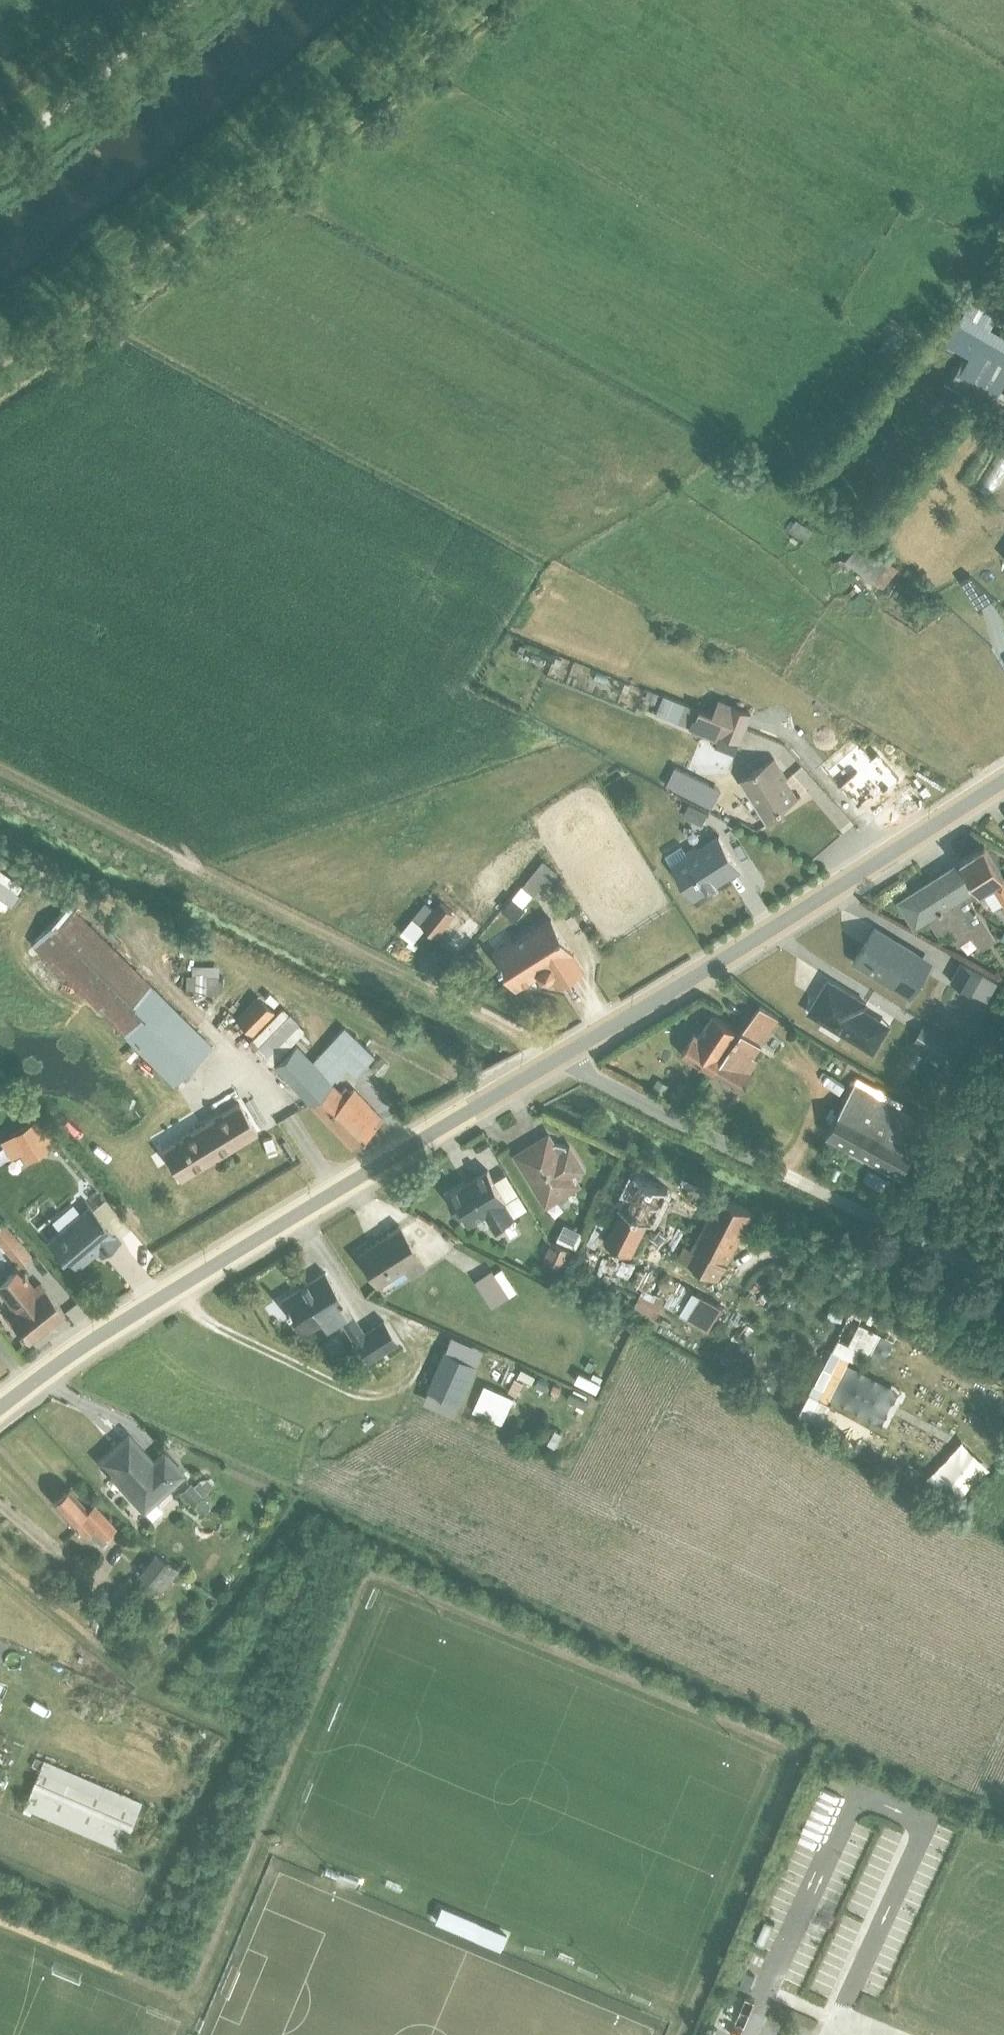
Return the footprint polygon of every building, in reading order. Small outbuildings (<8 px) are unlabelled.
[(950,341),(966,350),(962,359),(964,360),(950,386),(968,396),(990,408),(1003,416),(1003,390),(991,384),(984,380),(987,374),(989,375),(996,362),(1003,366),(1003,334),(965,312),(950,341)] [(797,518),(790,528),(808,540),(815,530),(797,518)] [(862,539),(847,559),(884,588),(899,568),(862,539)] [(965,579),(962,581),(979,608),(990,601),(996,597),(986,588),(971,575),(965,579)] [(747,727),(714,714),(664,694),(656,713),(691,727),(690,729),(718,740),(716,746),(735,753),(739,741),(742,742),(747,727)] [(714,714),(747,727),(753,712),(719,698),(714,714)] [(776,756),(741,778),(770,822),(787,811),(784,807),(802,796),(776,756)] [(858,778),(879,816),(918,794),(898,757),(858,778)] [(676,766),(667,784),(712,806),(721,788),(676,766)] [(690,803),(684,816),(703,824),(709,811),(690,803)] [(682,844),(666,855),(694,899),(708,889),(708,891),(718,885),(717,884),(741,868),(720,835),(699,847),(697,844),(686,850),(682,844)] [(982,892),(992,885),(1003,903),(1003,874),(986,845),(962,861),(967,869),(982,892)] [(522,885),(503,909),(516,920),(526,908),(524,907),(534,894),(539,898),(559,872),(544,860),(523,886),(522,885)] [(956,876),(967,869),(962,861),(942,873),(955,894),(964,888),(956,876)] [(5,910),(10,903),(11,904),(19,893),(17,892),(22,883),(0,867),(0,907),(5,910)] [(955,894),(942,873),(900,900),(917,928),(931,920),(941,936),(951,930),(959,943),(973,934),(982,947),(997,937),(973,897),(982,892),(967,869),(956,876),(964,888),(955,894)] [(441,902),(423,924),(434,933),(453,911),(441,902)] [(70,905),(32,944),(174,1086),(213,1046),(70,905)] [(500,958),(555,923),(551,917),(514,940),(513,937),(495,949),(500,958)] [(407,941),(417,930),(408,922),(398,934),(407,941)] [(555,923),(500,958),(501,961),(500,962),(504,968),(505,967),(518,987),(540,973),(543,977),(550,979),(554,976),(560,984),(584,969),(555,923)] [(877,925),(854,962),(912,998),(934,960),(877,925)] [(961,960),(951,979),(988,1000),(999,981),(961,960)] [(187,975),(186,992),(217,993),(218,964),(192,963),(191,975),(187,975)] [(826,984),(809,1011),(875,1052),(892,1023),(866,1008),(869,1003),(835,982),(832,987),(826,984)] [(258,996),(236,1019),(252,1034),(274,1011),(258,996)] [(743,1029),(713,1072),(743,1089),(755,1068),(752,1067),(760,1055),(756,1052),(780,1017),(761,1003),(743,1029)] [(282,1007),(248,1041),(255,1048),(253,1049),(263,1059),(265,1057),(269,1061),(271,1064),(304,1030),(298,1024),(299,1022),(289,1012),(289,1013),(282,1007)] [(713,1072),(743,1029),(714,1012),(700,1033),(697,1031),(684,1054),(713,1072)] [(925,1021),(913,1043),(954,1069),(967,1047),(925,1021)] [(311,1102),(333,1083),(349,1068),(354,1073),(359,1069),(375,1054),(345,1027),(310,1060),(296,1045),(276,1063),(311,1102)] [(857,1081),(828,1134),(902,1175),(931,1122),(857,1081)] [(333,1083),(311,1102),(352,1147),(383,1118),(354,1086),(348,1091),(345,1088),(341,1091),(335,1086),(333,1083)] [(238,1100),(161,1147),(180,1179),(258,1131),(238,1100)] [(38,1118),(2,1143),(11,1158),(21,1151),(27,1161),(57,1141),(38,1118)] [(549,1135),(517,1154),(549,1206),(583,1185),(578,1178),(579,1176),(577,1173),(584,1168),(570,1146),(568,1147),(566,1144),(557,1142),(555,1143),(549,1135)] [(489,1170),(447,1194),(461,1217),(467,1213),(472,1223),(487,1214),(496,1228),(516,1216),(514,1213),(519,1211),(512,1198),(508,1200),(489,1170)] [(622,1205),(605,1240),(632,1254),(650,1219),(651,1220),(668,1188),(637,1172),(620,1204),(622,1205)] [(685,1245),(678,1258),(718,1278),(752,1212),(721,1196),(693,1249),(685,1245)] [(94,1209),(118,1237),(131,1227),(106,1197),(94,1209)] [(118,1237),(94,1209),(89,1203),(48,1240),(63,1259),(67,1256),(76,1267),(91,1255),(91,1252),(97,1247),(103,1254),(120,1240),(118,1237)] [(0,1225),(0,1243),(18,1267),(32,1256),(4,1221),(0,1225)] [(566,1223),(558,1238),(578,1248),(585,1232),(566,1223)] [(388,1233),(357,1253),(378,1286),(404,1269),(411,1279),(428,1268),(400,1224),(388,1232),(388,1233)] [(553,1241),(545,1258),(564,1267),(573,1250),(553,1241)] [(493,1269),(476,1280),(493,1306),(518,1290),(503,1267),(495,1273),(493,1269)] [(0,1282),(0,1292),(16,1310),(8,1316),(28,1341),(63,1313),(39,1282),(35,1285),(25,1272),(23,1273),(19,1268),(0,1282)] [(643,1288),(634,1309),(655,1319),(666,1298),(649,1290),(655,1276),(642,1268),(635,1284),(643,1288)] [(325,1271),(282,1299),(304,1334),(322,1322),(327,1329),(341,1320),(368,1362),(399,1343),(385,1318),(363,1331),(325,1271)] [(681,1309),(678,1314),(685,1318),(685,1317),(708,1331),(723,1305),(699,1293),(687,1313),(681,1309)] [(852,1321),(841,1341),(854,1349),(865,1328),(852,1321)] [(428,1389),(423,1400),(455,1414),(460,1404),(461,1404),(479,1363),(478,1363),(484,1349),(451,1334),(445,1349),(444,1348),(426,1388),(428,1389)] [(485,1382),(473,1409),(502,1422),(514,1396),(485,1382)] [(555,1428),(547,1442),(556,1447),(564,1432),(555,1428)] [(129,1434),(100,1460),(149,1515),(159,1504),(156,1501),(187,1473),(165,1448),(152,1459),(129,1434)] [(975,1436),(971,1446),(986,1452),(990,1443),(975,1436)] [(191,1482),(181,1492),(193,1505),(214,1484),(207,1477),(206,1478),(200,1479),(194,1485),(191,1482)] [(70,1487),(54,1502),(84,1535),(89,1531),(102,1545),(107,1540),(105,1537),(117,1525),(95,1501),(88,1507),(70,1487)] [(155,1552),(140,1571),(163,1589),(178,1569),(155,1552)] [(44,1758),(24,1806),(121,1848),(142,1800),(44,1758)] [(441,1904),(435,1919),(501,1948),(508,1932),(441,1904)] [(752,1987),(757,1976),(745,1971),(740,1982),(752,1987)]
